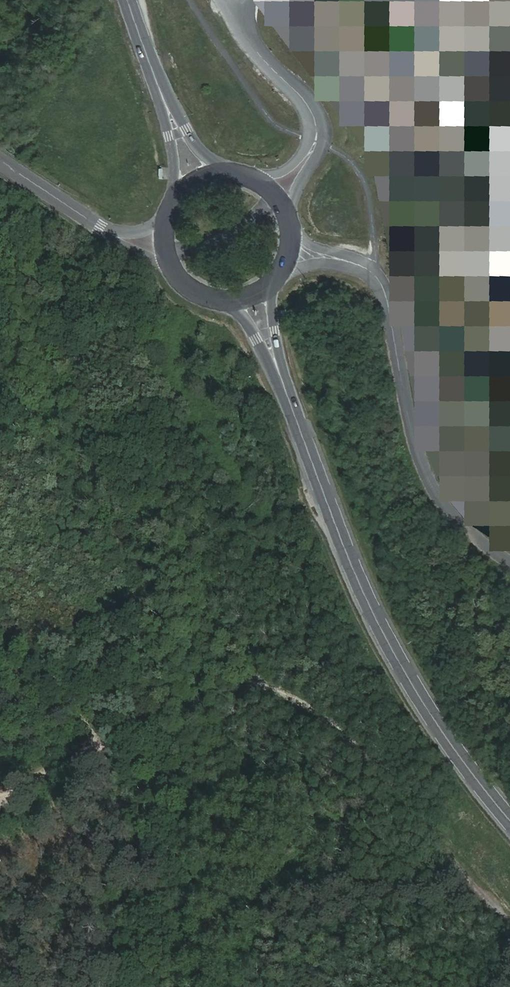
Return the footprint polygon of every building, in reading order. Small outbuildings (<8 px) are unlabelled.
[(397,127),(340,51),(333,57),(288,0),(269,0),(266,2),(377,145),(397,127)] [(436,0),(422,0),(369,35),(384,56),(446,14),(436,0)] [(502,0),(494,0),(486,5),(494,18),(508,8),(502,0)]
